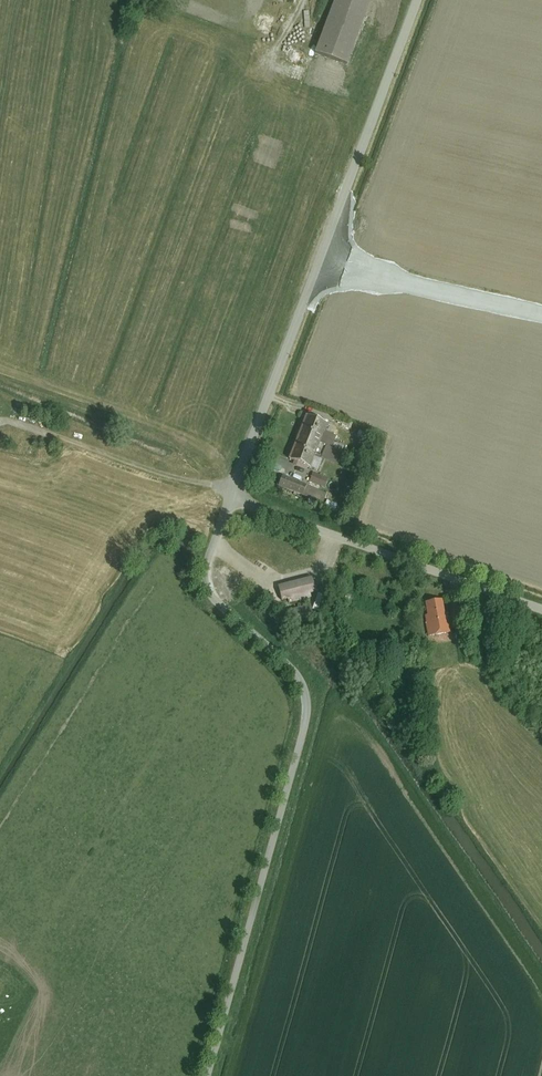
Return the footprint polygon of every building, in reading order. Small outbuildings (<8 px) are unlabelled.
[(364,2),(359,0),(329,0),(312,53),(344,64),(364,2)] [(299,412),(282,460),(303,467),(321,420),(299,412)] [(316,472),(312,480),(324,485),(328,477),(316,472)] [(307,485),(285,478),(282,485),(304,492),(307,485)] [(312,579),(281,587),(286,605),(312,598),(310,593),(315,591),(312,579)] [(426,616),(430,637),(451,633),(447,612),(445,613),(442,600),(426,603),(429,615),(426,616)] [(397,672),(385,676),(389,685),(400,681),(397,672)]
